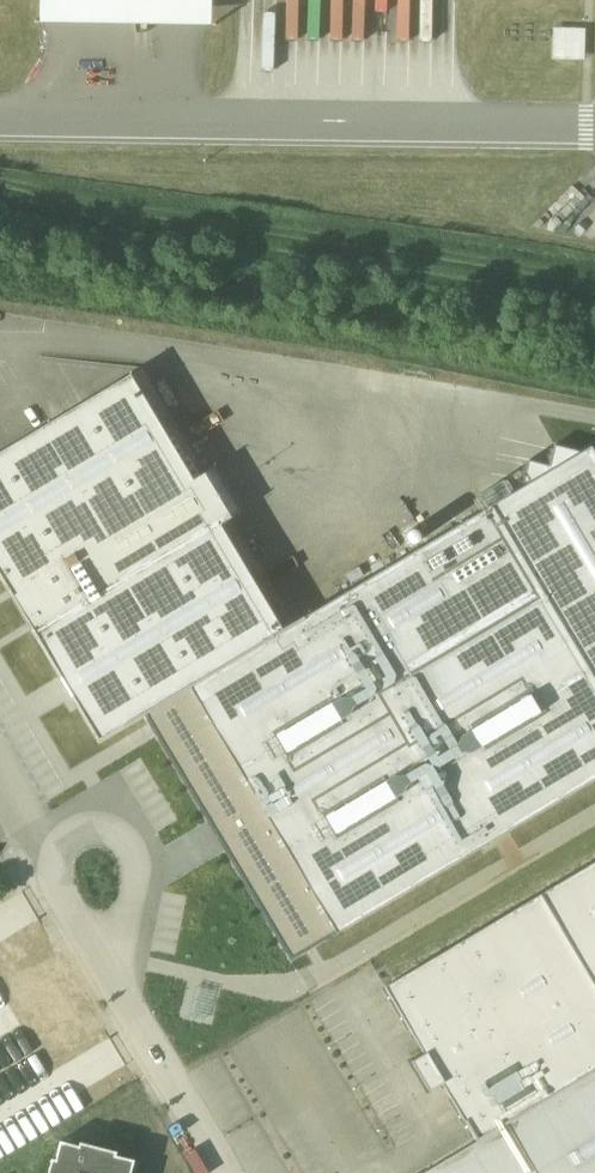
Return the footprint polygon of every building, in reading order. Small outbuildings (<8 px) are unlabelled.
[(551,56),(583,57),(584,27),(552,26),(551,56)] [(0,453),(0,575),(9,590),(13,596),(28,623),(32,629),(60,676),(78,707),(97,739),(144,712),(282,630),(219,525),(241,512),(215,468),(193,481),(131,376),(0,453)] [(282,630),(144,712),(150,723),(158,735),(208,820),(217,835),(226,851),(291,960),(305,951),(311,948),(315,946),(481,848),(509,831),(594,780),(594,455),(591,448),(585,451),(282,630)] [(384,987),(477,1143),(594,1072),(594,861),(384,987)] [(424,1172),(594,1172),(594,1072),(477,1143),(424,1172)] [(60,1138),(51,1172),(134,1172),(138,1159),(60,1138)]
